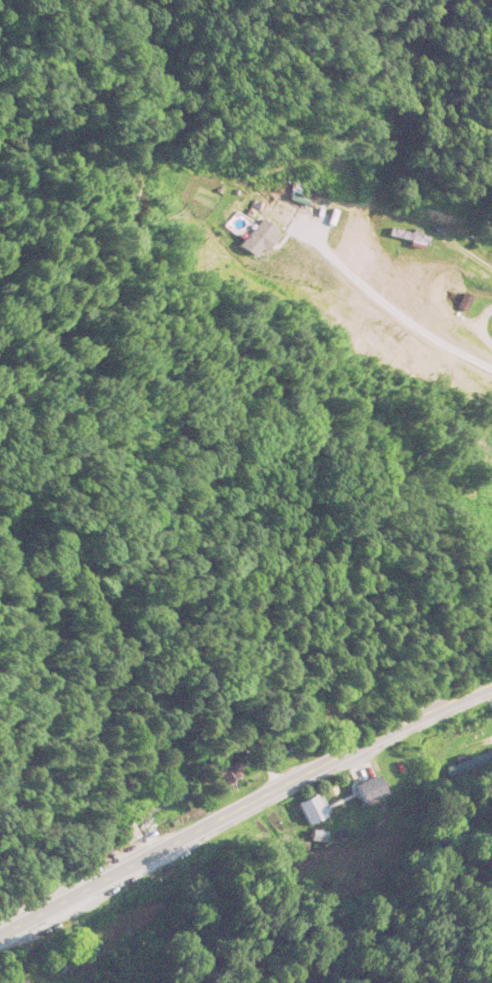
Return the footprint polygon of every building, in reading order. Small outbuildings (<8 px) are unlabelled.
[(469,772),(491,765),(491,754),(466,763),(469,772)] [(297,802),(301,825),(320,822),(316,798),(297,802)]
